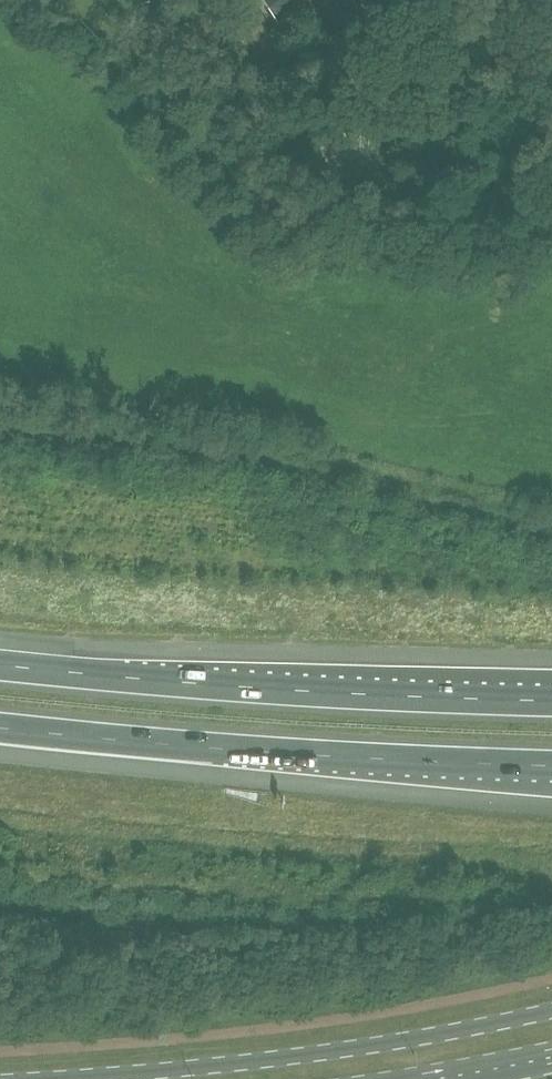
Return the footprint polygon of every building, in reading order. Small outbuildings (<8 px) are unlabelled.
[(280,24),(310,5),(331,37),(365,15),(355,0),(264,0),(280,24)]
